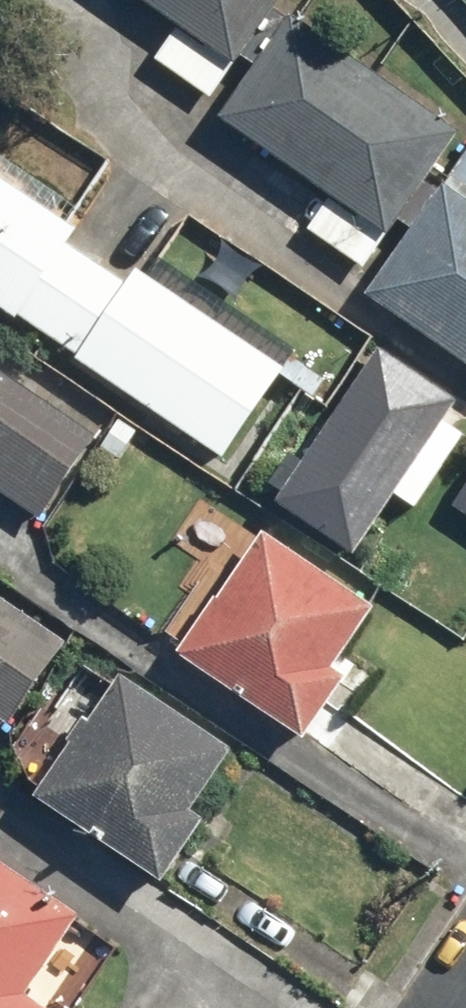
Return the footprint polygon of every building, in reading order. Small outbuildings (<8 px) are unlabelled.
[(168,23),(144,57),(202,96),(225,63),(229,65),(273,0),(134,0),(168,23)] [(288,11),(214,119),(323,193),(299,228),(356,266),(380,231),(383,234),(457,125),(288,11)] [(441,171),(465,188),(465,135),(441,171)] [(10,318),(12,315),(73,355),(70,359),(219,458),(280,366),(130,267),(120,282),(58,241),(68,226),(0,181),(0,311),(10,318)] [(362,297),(465,365),(465,202),(438,183),(362,297)] [(375,346),(272,502),(352,554),(455,398),(375,346)] [(38,517),(92,438),(0,376),(0,492),(38,517)] [(446,503),(465,516),(465,474),(446,503)] [(273,530),(186,654),(311,741),(355,678),(342,668),(385,607),(273,530)] [(20,725),(74,646),(0,596),(0,711),(20,725)] [(131,671),(43,796),(169,884),(216,818),(200,807),(241,749),(131,671)] [(23,994),(75,917),(0,867),(0,1007),(44,1007),(23,994)]
